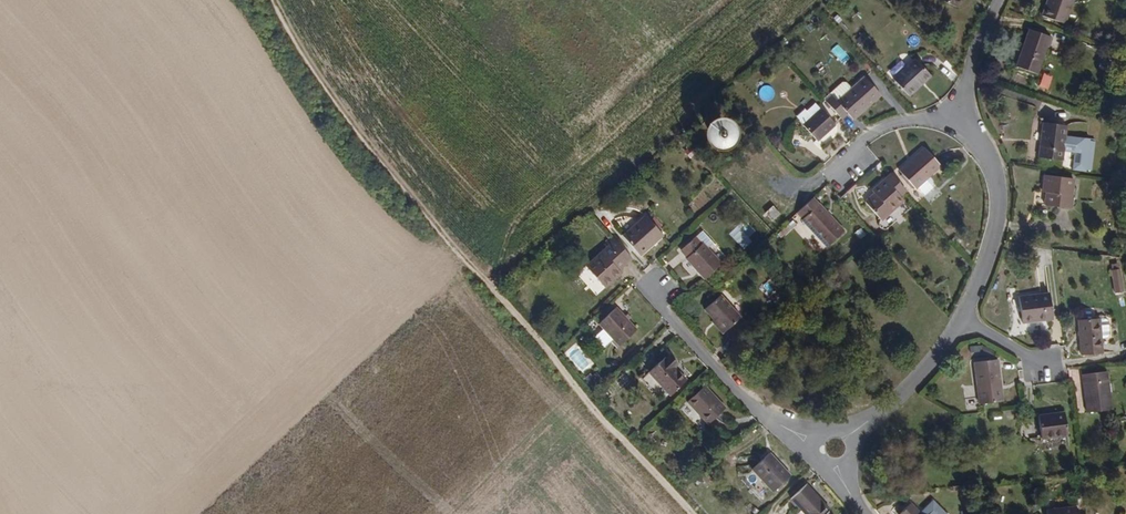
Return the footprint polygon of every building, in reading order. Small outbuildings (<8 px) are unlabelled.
[(965,0),(941,0),(961,9),(965,0)] [(1071,0),(1070,0),(1047,0),(1041,20),(1061,28),(1071,0)] [(1038,80),(1050,43),(1027,36),(1016,72),(1038,80)] [(930,76),(914,59),(893,78),(909,95),(930,76)] [(856,119),(881,96),(864,78),(855,87),(833,107),(844,119),(850,113),(856,119)] [(833,107),(855,87),(850,81),(844,82),(826,99),(833,107)] [(837,126),(821,109),(805,124),(821,141),(837,126)] [(740,136),(741,133),(740,130),(739,127),(737,125),(735,124),(732,123),(729,122),(727,123),(724,124),(722,125),(720,128),(719,130),(718,133),(719,139),(723,143),(725,144),(728,145),(731,145),(733,144),(736,143),(738,141),(740,139),(740,136)] [(1067,136),(1068,125),(1041,122),(1038,158),(1064,160),(1065,153),(1067,136)] [(1096,138),(1067,136),(1065,153),(1074,153),(1072,169),(1092,171),(1096,138)] [(915,188),(939,165),(923,148),(899,171),(915,188)] [(908,194),(890,174),(883,180),(902,201),(908,194)] [(1074,208),(1076,178),(1044,175),(1043,192),(1046,192),(1044,206),(1074,208)] [(882,219),(902,201),(883,180),(872,191),(874,193),(865,201),(882,219)] [(815,198),(811,200),(797,214),(803,219),(802,223),(825,248),(840,233),(844,230),(815,198)] [(771,220),(779,213),(773,206),(765,213),(771,220)] [(642,256),(665,236),(645,214),(623,235),(634,247),(642,256)] [(720,263),(706,247),(704,246),(696,238),(682,250),(688,255),(688,259),(705,278),(720,263)] [(620,272),(633,259),(615,240),(586,266),(608,290),(618,281),(614,277),(620,272)] [(618,281),(624,276),(620,272),(614,277),(618,281)] [(1052,320),(1049,294),(1020,298),(1022,323),(1052,320)] [(743,321),(722,299),(708,311),(728,335),(743,321)] [(637,331),(617,308),(600,323),(620,346),(637,331)] [(1103,355),(1101,319),(1078,320),(1080,356),(1103,355)] [(574,345),(565,352),(580,371),(589,364),(574,345)] [(686,381),(673,367),(677,364),(671,356),(667,359),(666,358),(649,374),(670,395),(686,381)] [(1006,401),(1001,359),(974,362),(979,404),(1006,401)] [(1113,411),(1109,372),(1082,375),(1086,413),(1113,411)] [(708,423),(726,407),(706,386),(688,402),(708,423)] [(1068,435),(1066,412),(1040,414),(1043,438),(1068,435)] [(773,490),(790,474),(771,453),(754,468),(773,490)] [(809,484),(792,499),(805,513),(825,513),(831,509),(809,484)] [(925,513),(947,513),(934,500),(922,511),(925,513)] [(922,511),(913,502),(900,513),(925,513),(922,511)]
